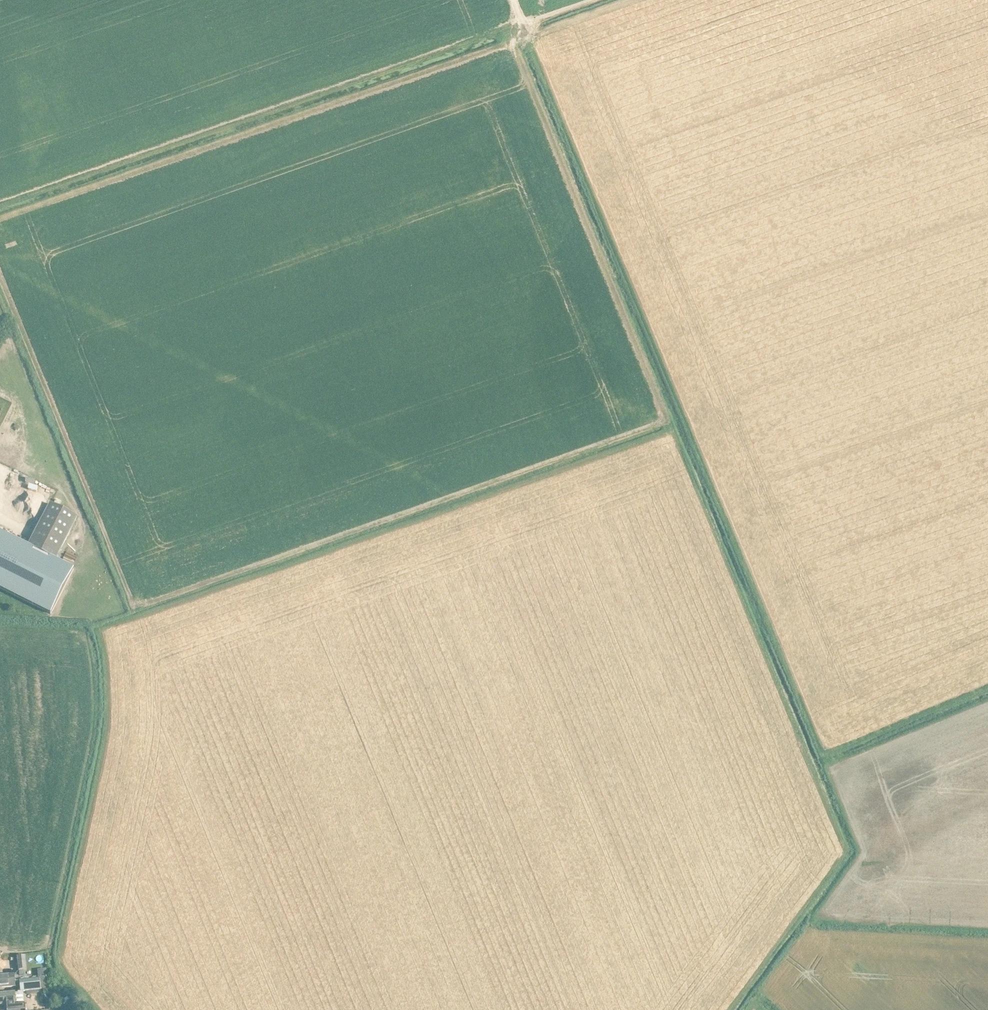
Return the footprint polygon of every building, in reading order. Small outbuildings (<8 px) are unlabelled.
[(52,504),(29,547),(56,560),(78,517),(52,504)] [(51,615),(74,569),(56,560),(29,547),(0,532),(0,589),(51,615)] [(25,956),(18,957),(19,971),(26,970),(25,956)] [(20,986),(21,993),(27,992),(41,990),(42,989),(41,987),(41,984),(41,980),(40,979),(20,981),(15,982),(14,975),(0,976),(0,988),(20,986)] [(5,1009),(26,1009),(25,1002),(16,1003),(15,992),(0,994),(0,1006),(8,1005),(9,1008),(5,1009)] [(62,1002),(64,1007),(67,1009),(78,1009),(79,1009),(68,997),(62,1002)]
